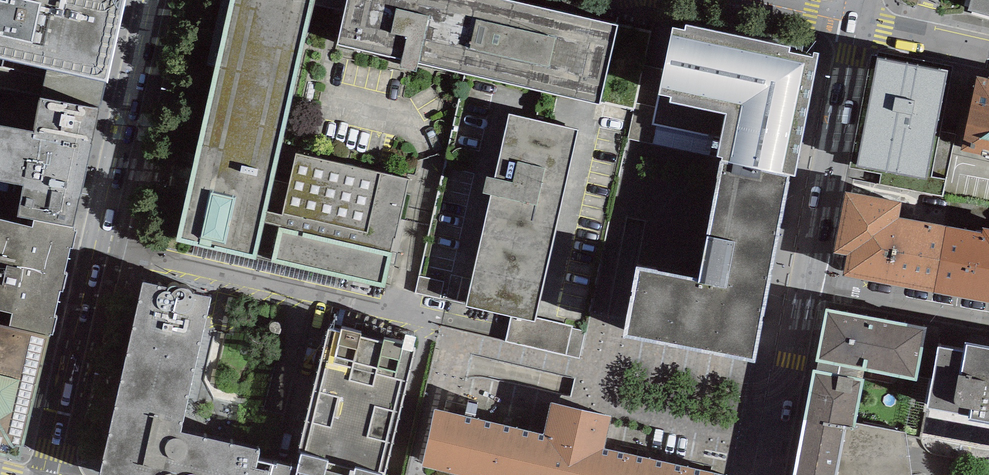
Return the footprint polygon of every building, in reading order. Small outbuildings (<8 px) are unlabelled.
[(124,0),(0,0),(0,57),(107,80),(124,0)] [(175,242),(256,260),(265,222),(279,225),(271,263),(384,288),(408,179),(296,154),(282,215),(267,212),(314,0),(230,0),(175,242)] [(511,0),(348,0),(338,45),(599,102),(616,23),(511,0)] [(968,11),(988,16),(988,0),(971,0),(968,11)] [(685,30),(672,28),(653,124),(721,137),(717,157),(721,157),(720,162),(787,175),(794,176),(817,54),(813,53),(812,58),(789,53),(790,46),(685,26),(685,30)] [(947,72),(877,58),(856,165),(926,179),(947,72)] [(978,76),(962,151),(988,157),(988,78),(978,76)] [(39,98),(32,131),(23,186),(17,217),(33,220),(75,228),(98,109),(39,98)] [(482,193),(491,195),(466,306),(512,316),(505,340),(566,353),(572,327),(535,318),(578,130),(509,114),(494,177),(486,176),(482,193)] [(23,186),(32,131),(0,125),(0,181),(23,186)] [(753,362),(787,175),(720,162),(698,279),(637,268),(625,337),(753,362)] [(935,293),(946,227),(898,218),(901,203),(845,193),(834,252),(847,254),(843,276),(935,293)] [(75,228),(33,220),(32,227),(0,220),(0,310),(12,313),(10,328),(49,337),(52,336),(57,317),(53,317),(60,290),(63,291),(67,274),(64,273),(70,247),(73,248),(76,231),(74,230),(75,228)] [(946,227),(935,293),(988,302),(988,229),(983,228),(982,233),(946,227)] [(144,281),(100,474),(269,474),(272,464),(258,461),(259,450),(180,433),(211,298),(144,281)] [(927,327),(826,308),(816,359),(819,360),(817,370),(814,369),(805,417),(853,427),(854,423),(863,378),(860,378),(862,369),(917,379),(927,327)] [(0,326),(0,453),(18,458),(49,337),(10,328),(0,326)] [(329,330),(298,451),(300,451),(296,468),(273,462),(272,464),(269,474),(385,474),(417,352),(403,349),(404,345),(384,340),(383,344),(361,339),(362,335),(342,330),(341,333),(329,330)] [(937,340),(926,400),(969,408),(968,412),(988,415),(988,339),(965,335),(964,345),(937,340)] [(422,465),(465,474),(720,474),(605,449),(612,416),(551,402),(543,435),(435,410),(422,465)] [(805,417),(794,474),(911,474),(905,432),(854,423),(853,427),(805,417)]
